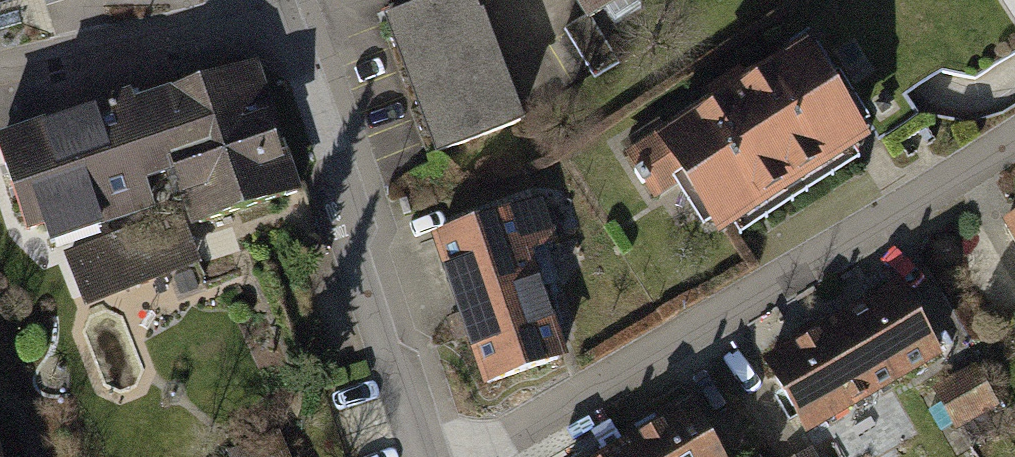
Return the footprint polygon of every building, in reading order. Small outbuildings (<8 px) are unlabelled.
[(377,23),(425,160),(510,126),(468,0),(439,0),(377,23)] [(594,13),(613,0),(585,0),(594,13)] [(802,50),(663,139),(723,231),(731,226),(862,142),(802,50)] [(253,67),(154,102),(172,153),(198,225),(296,190),(253,67)] [(154,102),(123,112),(120,104),(0,145),(0,149),(28,230),(90,209),(94,221),(150,202),(142,181),(167,172),(162,156),(172,153),(154,102)] [(541,201),(438,236),(488,380),(563,354),(527,248),(554,239),(541,201)] [(194,261),(177,216),(73,257),(85,289),(109,280),(113,292),(194,261)] [(1006,233),(1014,250),(1014,228),(1006,233)] [(798,335),(757,356),(795,428),(933,358),(898,284),(798,335)] [(674,399),(637,422),(577,456),(708,456),(674,399)]
